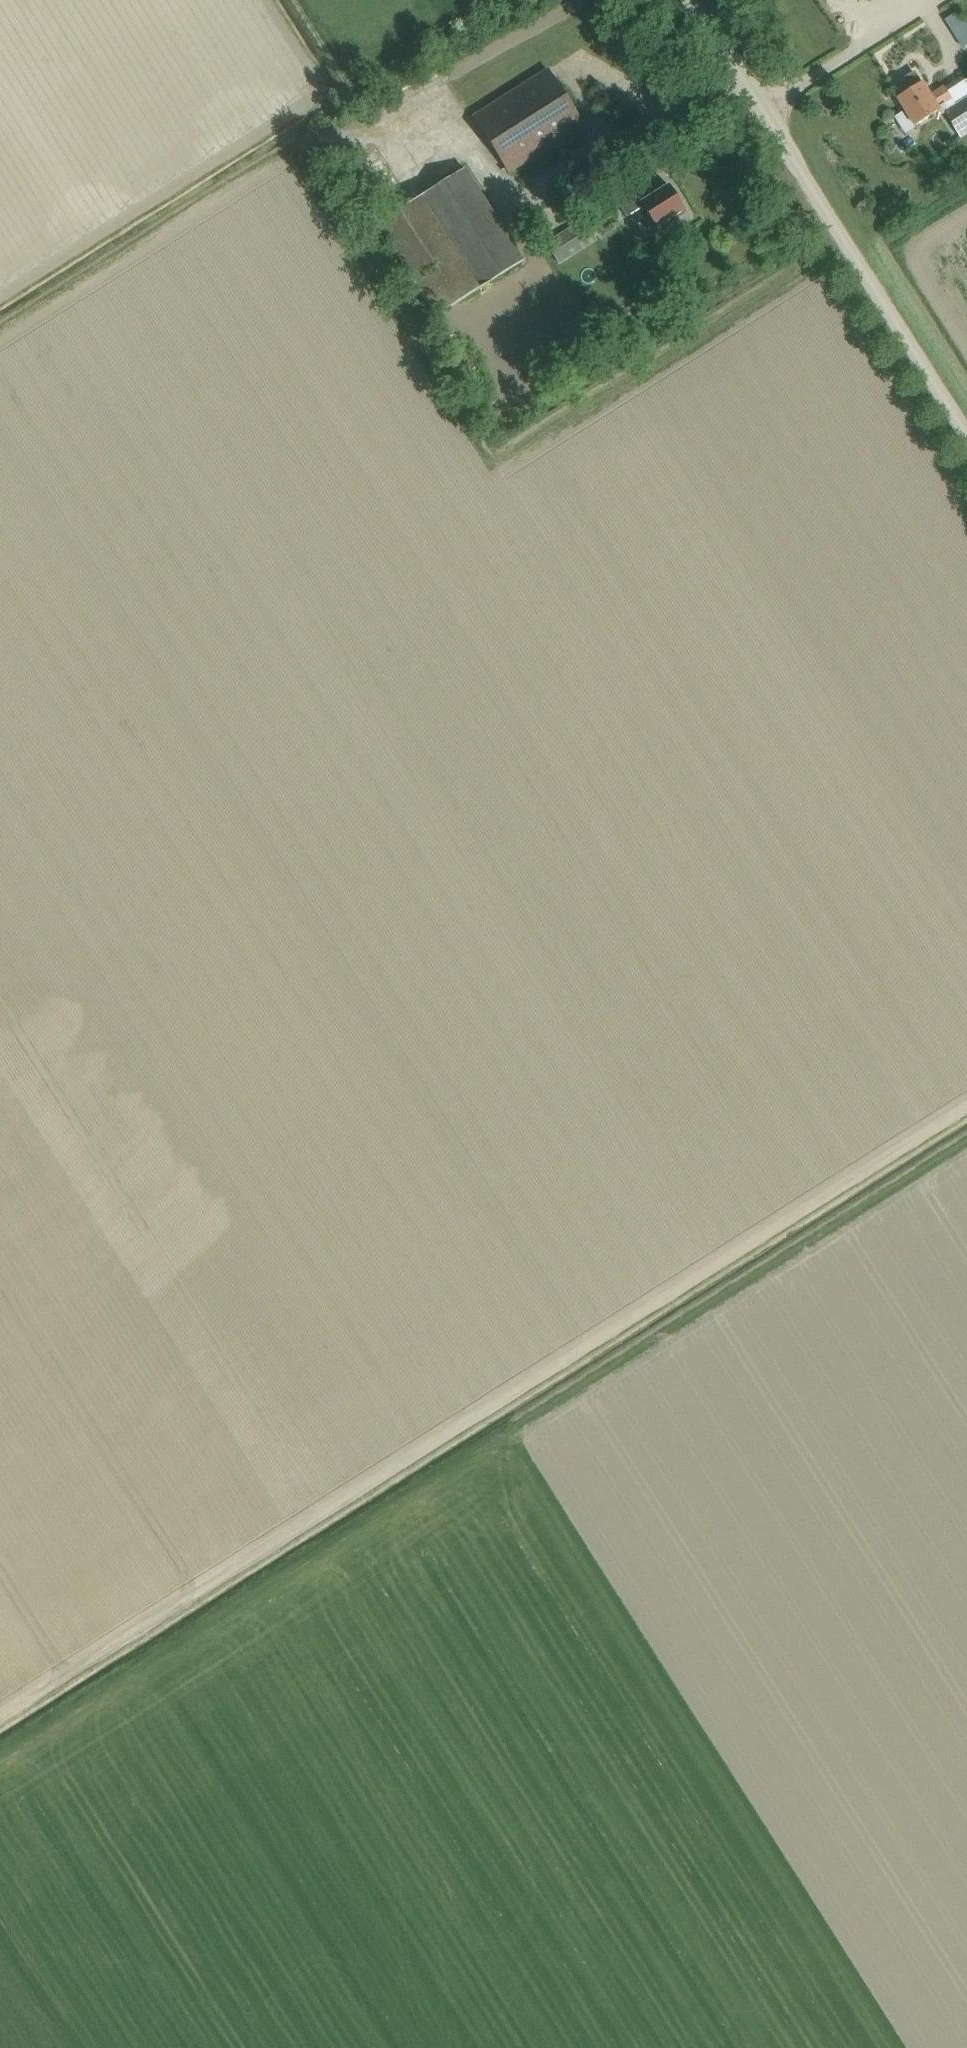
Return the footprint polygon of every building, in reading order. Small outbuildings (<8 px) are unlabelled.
[(942,15),(959,41),(966,35),(966,26),(954,7),(942,15)] [(548,70),(473,118),(509,174),(583,126),(548,70)] [(936,107),(950,99),(943,88),(929,97),(921,83),(896,99),(914,126),(938,111),(936,107)] [(465,169),(377,225),(437,317),(524,260),(465,169)] [(656,228),(684,211),(669,186),(655,194),(647,180),(615,200),(626,217),(643,207),(656,228)] [(559,266),(593,246),(578,222),(544,242),(559,266)]
